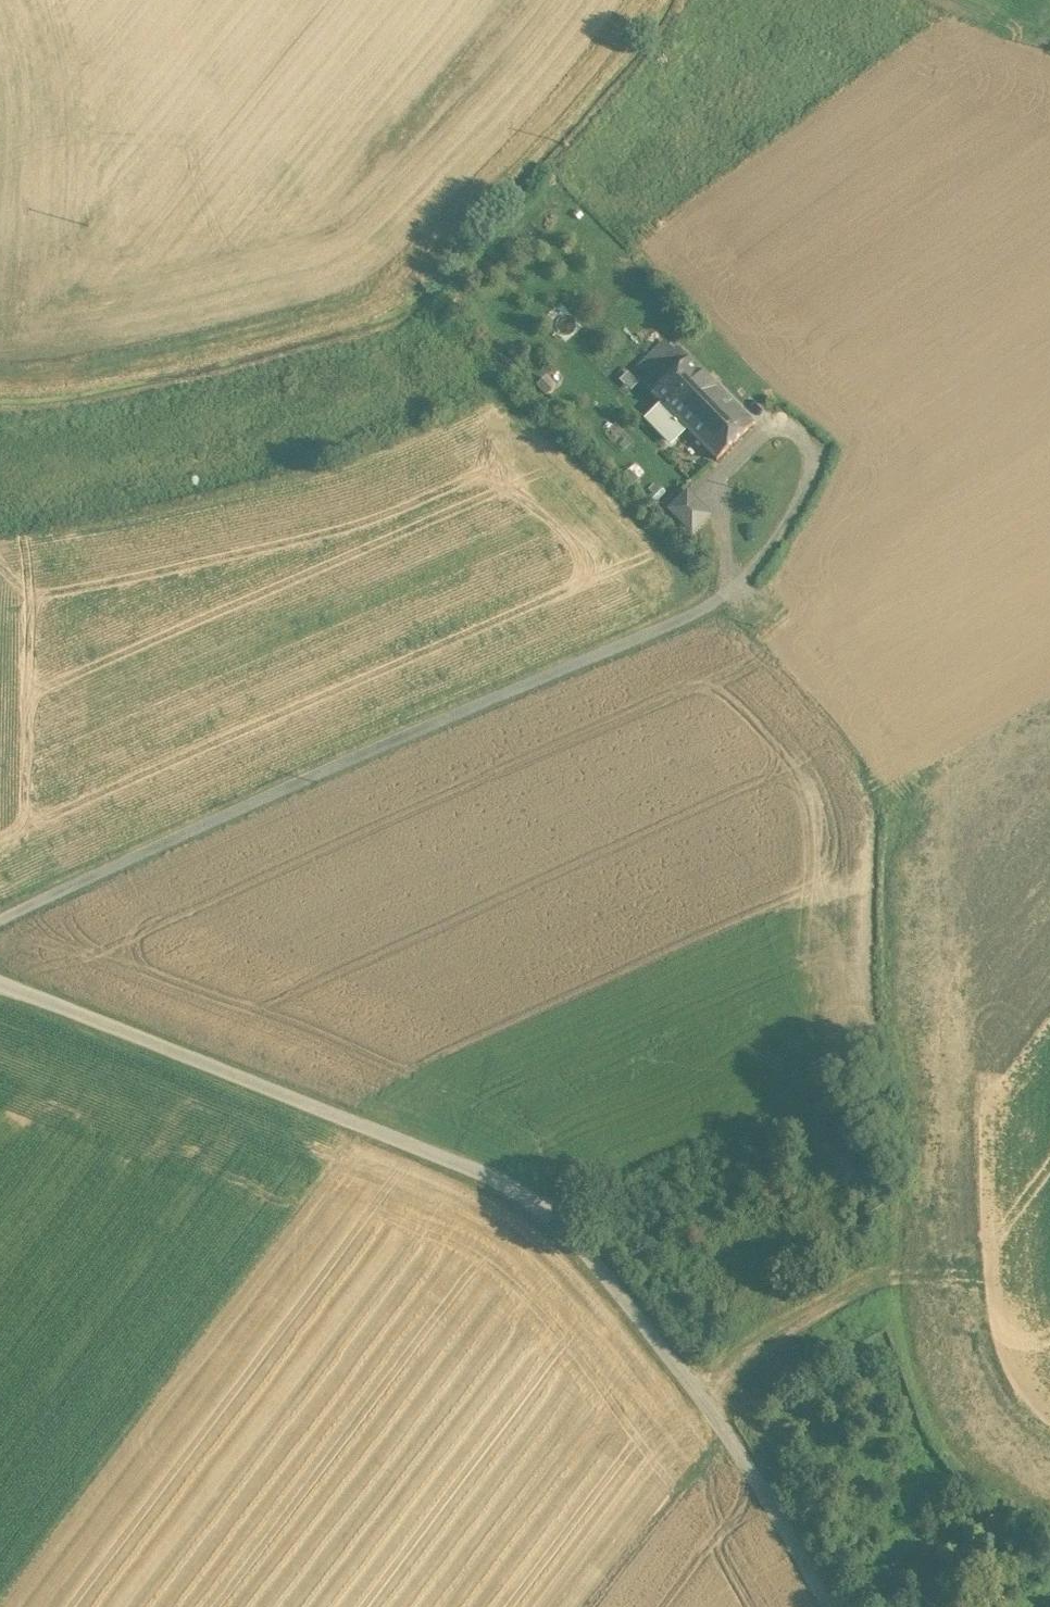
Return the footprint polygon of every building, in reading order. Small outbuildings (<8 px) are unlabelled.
[(678,349),(643,383),(653,394),(689,360),(678,349)] [(723,394),(690,359),(689,360),(653,394),(653,395),(690,433),(713,410),(710,407),(723,394)] [(713,410),(690,433),(717,460),(754,425),(723,394),(710,407),(713,410)] [(703,517),(690,504),(670,522),(684,536),(703,517)]
